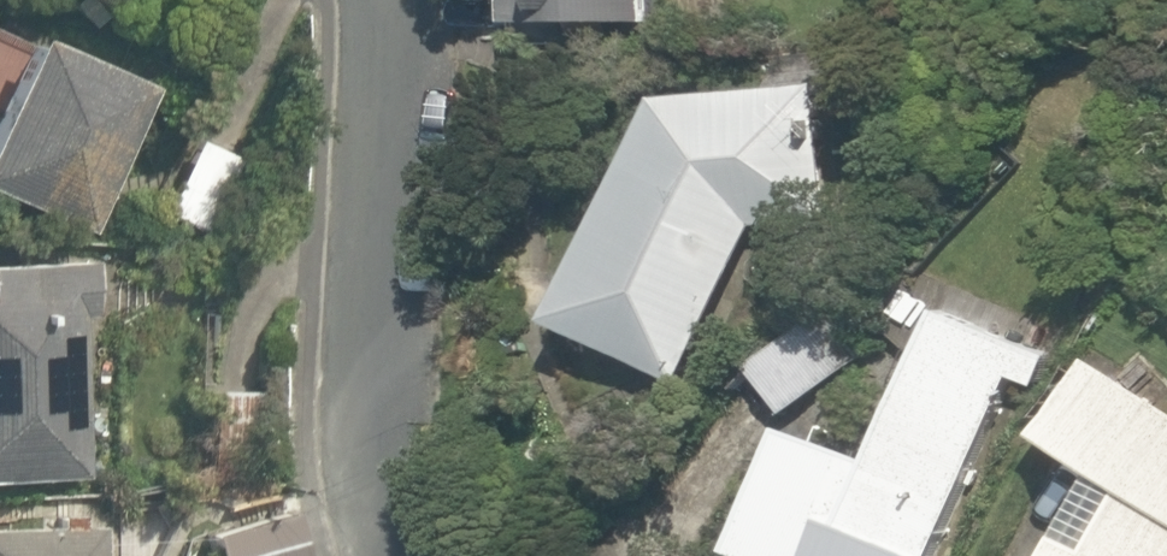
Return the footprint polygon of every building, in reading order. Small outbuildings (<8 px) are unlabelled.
[(490,29),(638,30),(638,0),(490,0),(490,29)] [(0,41),(0,200),(93,238),(149,102),(0,41)] [(675,386),(749,229),(836,215),(816,82),(645,96),(538,322),(675,386)] [(239,150),(177,130),(148,216),(210,236),(239,150)] [(0,267),(0,482),(66,482),(66,267),(0,267)] [(767,427),(714,546),(737,555),(923,555),(1016,344),(922,302),(850,464),(767,427)] [(806,309),(733,370),(774,417),(846,356),(806,309)] [(1068,354),(1020,437),(1104,486),(1070,546),(1040,529),(1024,555),(1166,555),(1166,412),(1068,354)] [(175,555),(299,555),(290,507),(170,531),(175,555)] [(0,514),(0,555),(86,555),(85,513),(0,514)]
